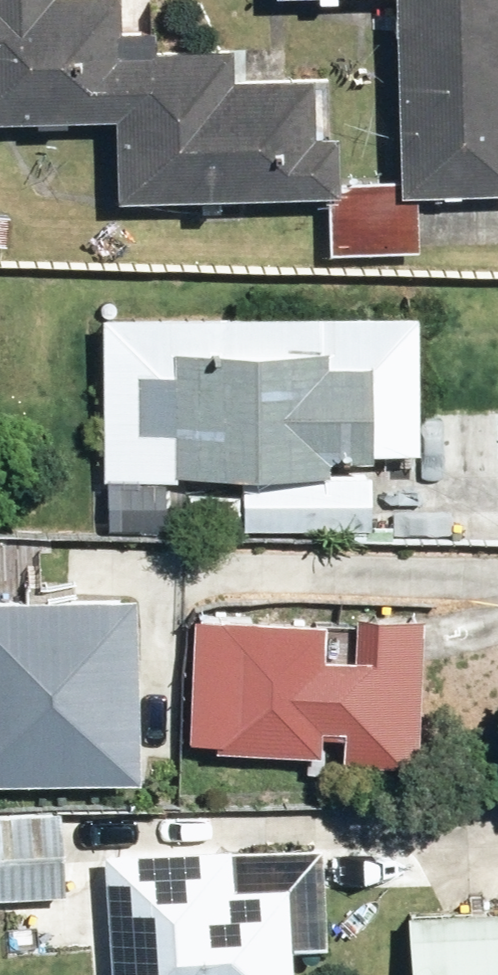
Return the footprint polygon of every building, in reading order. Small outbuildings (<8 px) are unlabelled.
[(117,112),(118,189),(341,185),(340,102),(321,103),(320,56),(244,58),(244,39),(161,41),(161,23),(125,24),(125,0),(0,0),(0,114),(117,112)] [(405,182),(497,182),(497,0),(405,0),(405,182)] [(400,174),(360,173),(359,192),(342,192),(341,205),(331,205),(330,247),(421,249),(422,207),(400,206),(400,174)] [(104,476),(172,478),(172,463),(334,466),(334,451),(377,452),(377,443),(418,444),(420,310),(108,303),(104,476)] [(375,473),(243,468),(241,521),(373,526),(375,473)] [(0,588),(0,773),(137,774),(139,590),(0,588)] [(344,724),(343,757),(422,760),(428,608),(360,606),(358,649),(348,648),(349,638),(327,637),(328,614),(197,609),(192,732),(227,734),(227,744),(322,748),(323,723),(344,724)] [(0,806),(0,896),(70,893),(66,803),(0,806)] [(296,940),(329,938),(325,834),(286,835),(109,843),(115,974),(297,974),(296,940)] [(417,974),(497,974),(497,904),(416,907),(417,974)]
